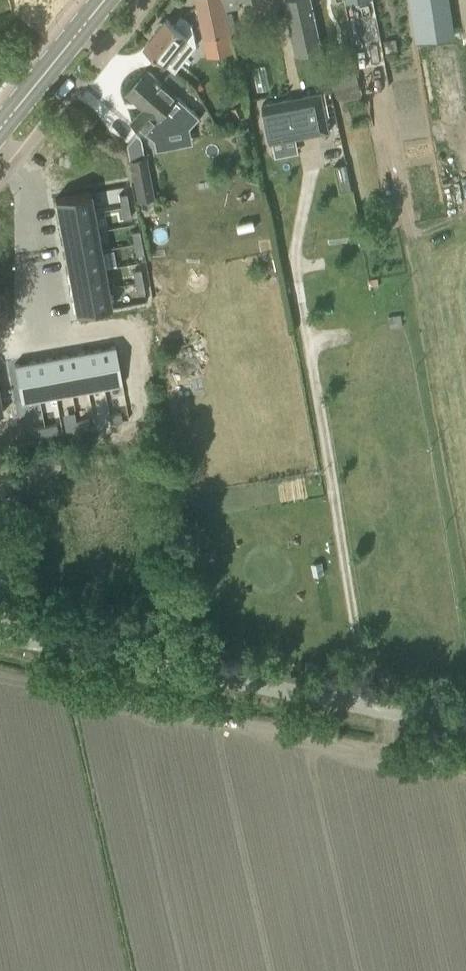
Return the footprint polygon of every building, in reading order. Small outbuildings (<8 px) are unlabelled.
[(232,34),(228,13),(226,13),(223,0),(196,0),(204,42),(232,36),(231,34),(232,34)] [(226,9),(241,6),(240,0),(224,0),(226,9)] [(296,56),(323,51),(312,0),(285,0),(296,56)] [(415,41),(455,35),(449,0),(409,0),(415,41)] [(156,32),(144,47),(175,72),(197,45),(192,25),(181,16),(174,25),(167,19),(164,21),(160,21),(154,28),(156,32)] [(395,38),(383,40),(385,51),(397,49),(395,38)] [(192,128),(201,118),(178,98),(148,70),(127,93),(145,108),(133,121),(146,133),(154,140),(164,139),(162,132),(192,128)] [(357,71),(330,77),(335,101),(341,100),(341,102),(363,97),(357,71)] [(262,104),(270,143),(328,131),(321,93),(262,104)] [(128,159),(136,200),(154,197),(146,156),(128,159)] [(90,192),(55,198),(58,217),(93,211),(90,192)] [(126,193),(118,195),(121,206),(129,205),(126,193)] [(129,205),(121,206),(123,218),(131,217),(129,205)] [(93,211),(58,217),(62,236),(97,230),(93,211)] [(97,230),(62,236),(65,256),(101,249),(97,230)] [(139,230),(131,231),(133,243),(141,242),(139,230)] [(376,236),(363,238),(364,244),(378,242),(376,236)] [(141,242),(133,243),(135,255),(143,253),(141,242)] [(101,249),(65,256),(69,275),(104,268),(101,249)] [(104,268),(69,275),(72,294),(108,287),(104,268)] [(140,269),(132,270),(134,282),(142,281),(140,269)] [(142,281),(134,282),(137,294),(144,292),(142,281)] [(108,287),(72,294),(76,313),(111,307),(108,287)] [(115,345),(96,348),(104,388),(122,384),(122,383),(121,383),(115,346),(115,345)] [(96,348),(80,351),(88,391),(104,388),(96,348)] [(80,351),(64,354),(71,394),(88,391),(80,351)] [(64,354),(48,357),(55,397),(71,394),(64,354)] [(48,357),(32,360),(39,400),(55,397),(48,357)] [(32,360),(14,363),(14,365),(21,401),(21,403),(39,400),(32,360)] [(120,412),(108,414),(110,422),(122,420),(120,412)] [(88,418),(76,420),(78,428),(89,426),(88,418)] [(56,424),(44,426),(46,434),(57,432),(56,424)] [(44,426),(33,428),(34,436),(46,434),(44,426)]
